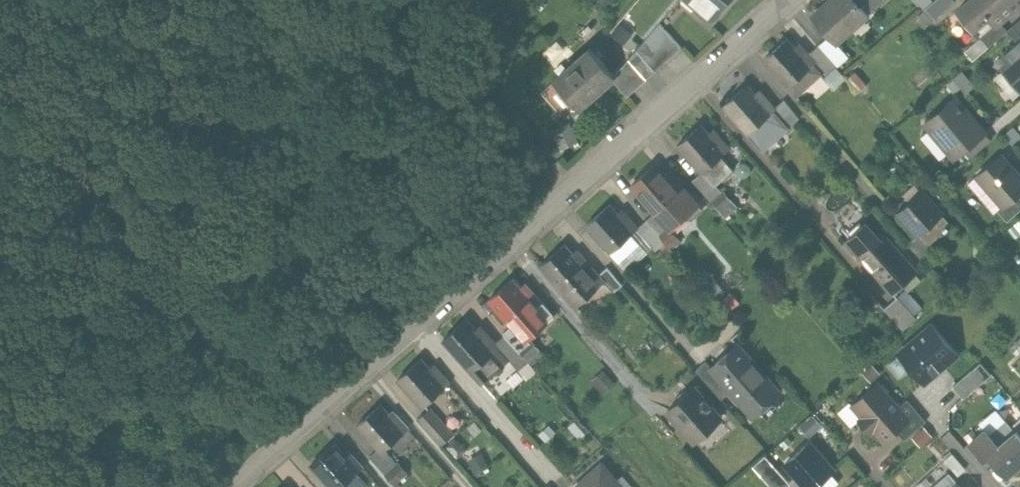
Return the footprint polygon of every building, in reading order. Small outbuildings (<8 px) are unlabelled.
[(609,0),(600,0),(595,5),(607,16),(616,6),(609,0)] [(683,6),(695,16),(705,5),(718,17),(733,0),(688,0),(683,6)] [(811,20),(828,39),(835,46),(869,15),(855,0),(833,0),(811,20)] [(869,15),(885,0),(855,0),(869,15)] [(932,5),(928,0),(920,0),(915,4),(922,13),(924,11),(932,5)] [(957,5),(953,0),(937,0),(932,5),(924,11),(928,16),(935,24),(957,5)] [(979,40),(1019,5),(1019,0),(973,0),(956,13),(979,40)] [(935,24),(928,16),(918,24),(925,33),(935,24)] [(609,74),(617,84),(629,96),(684,46),(663,24),(609,74)] [(590,25),(580,35),(590,45),(600,35),(590,25)] [(619,27),(610,36),(622,48),(631,39),(619,27)] [(793,37),(764,62),(796,98),(824,73),(809,56),(793,37)] [(828,39),(818,48),(834,65),(836,67),(846,58),(835,46),(828,39)] [(818,48),(809,56),(824,73),(834,65),(818,48)] [(555,81),(583,113),(617,84),(609,74),(589,51),(555,81)] [(1004,74),(1019,92),(1019,60),(1004,74)] [(860,73),(851,80),(863,95),(871,88),(860,73)] [(751,84),(725,108),(765,153),(792,129),(775,111),(751,84)] [(956,100),(925,126),(953,161),(985,135),(956,100)] [(786,101),(775,111),(792,129),(803,119),(786,101)] [(570,125),(555,132),(563,150),(579,142),(570,125)] [(699,128),(677,148),(702,176),(703,178),(704,177),(725,158),(730,154),(716,139),(712,143),(699,128)] [(1005,217),(1019,203),(1019,176),(1002,156),(973,182),(1005,217)] [(736,170),(725,158),(704,177),(714,189),(736,170)] [(671,184),(656,167),(633,186),(656,213),(674,233),(688,221),(700,210),(674,181),(671,184)] [(704,177),(703,178),(702,176),(693,184),(715,210),(725,201),(714,189),(704,177)] [(921,192),(898,212),(922,239),(945,218),(921,192)] [(715,210),(724,220),(738,207),(730,198),(725,201),(715,210)] [(610,205),(584,228),(615,262),(645,236),(638,228),(624,212),(620,216),(610,205)] [(656,213),(647,221),(664,241),(674,233),(656,213)] [(664,241),(647,221),(638,228),(645,236),(655,248),(657,250),(666,243),(664,241)] [(688,221),(674,233),(664,241),(666,243),(672,250),(695,230),(688,221)] [(866,222),(847,240),(895,293),(914,275),(866,222)] [(645,236),(615,262),(626,274),(655,248),(645,236)] [(580,311),(607,287),(598,277),(578,255),(573,259),(563,248),(542,267),(580,311)] [(622,288),(606,270),(598,277),(607,287),(614,295),(622,288)] [(514,276),(487,299),(511,327),(518,334),(531,323),(536,329),(554,313),(527,283),(523,286),(514,276)] [(730,294),(716,306),(727,318),(740,306),(730,294)] [(919,315),(900,295),(885,310),(904,329),(919,315)] [(493,396),(522,370),(497,343),(483,327),(478,331),(468,320),(444,342),(493,396)] [(932,324),(899,353),(925,384),(959,356),(932,324)] [(518,334),(511,327),(504,333),(506,336),(520,352),(527,346),(518,334)] [(520,352),(506,336),(497,343),(522,370),(530,363),(527,360),(520,352)] [(527,346),(520,352),(527,360),(539,350),(532,342),(527,346)] [(1009,369),(1019,358),(1019,343),(1001,360),(1009,369)] [(705,368),(732,399),(751,422),(779,398),(734,344),(705,368)] [(418,359),(396,379),(422,408),(449,383),(434,367),(429,371),(418,359)] [(530,363),(522,370),(530,380),(538,372),(530,363)] [(873,364),(863,372),(870,380),(880,372),(873,364)] [(703,365),(693,373),(722,407),(732,399),(705,368),(703,365)] [(989,376),(980,365),(954,387),(963,398),(989,376)] [(604,374),(594,383),(604,393),(614,385),(604,374)] [(721,419),(691,385),(663,410),(693,444),(721,419)] [(851,408),(884,445),(899,432),(910,422),(900,410),(877,385),(851,408)] [(910,422),(899,432),(907,441),(926,422),(908,403),(900,410),(910,422)] [(377,404),(355,424),(378,450),(381,453),(384,451),(408,429),(393,412),(388,417),(377,404)] [(452,434),(429,409),(418,418),(442,444),(452,434)] [(802,428),(809,436),(823,425),(816,417),(802,428)] [(579,420),(569,429),(579,440),(589,431),(579,420)] [(549,426),(539,434),(545,442),(555,433),(549,426)] [(1007,484),(1019,472),(1019,434),(1019,432),(1004,446),(988,429),(971,445),(1007,484)] [(810,440),(783,464),(803,486),(816,486),(836,469),(835,468),(810,440)] [(369,458),(381,471),(393,461),(384,451),(381,453),(378,450),(369,458)] [(316,467),(333,486),(368,486),(358,475),(361,472),(351,461),(346,465),(334,451),(316,467)] [(481,454),(470,460),(475,471),(486,465),(481,454)] [(768,456),(754,468),(771,486),(786,486),(791,483),(768,456)] [(945,464),(957,478),(966,471),(953,457),(945,464)] [(381,471),(395,486),(402,486),(411,479),(395,460),(393,461),(381,471)] [(576,486),(624,486),(603,463),(576,486)]
